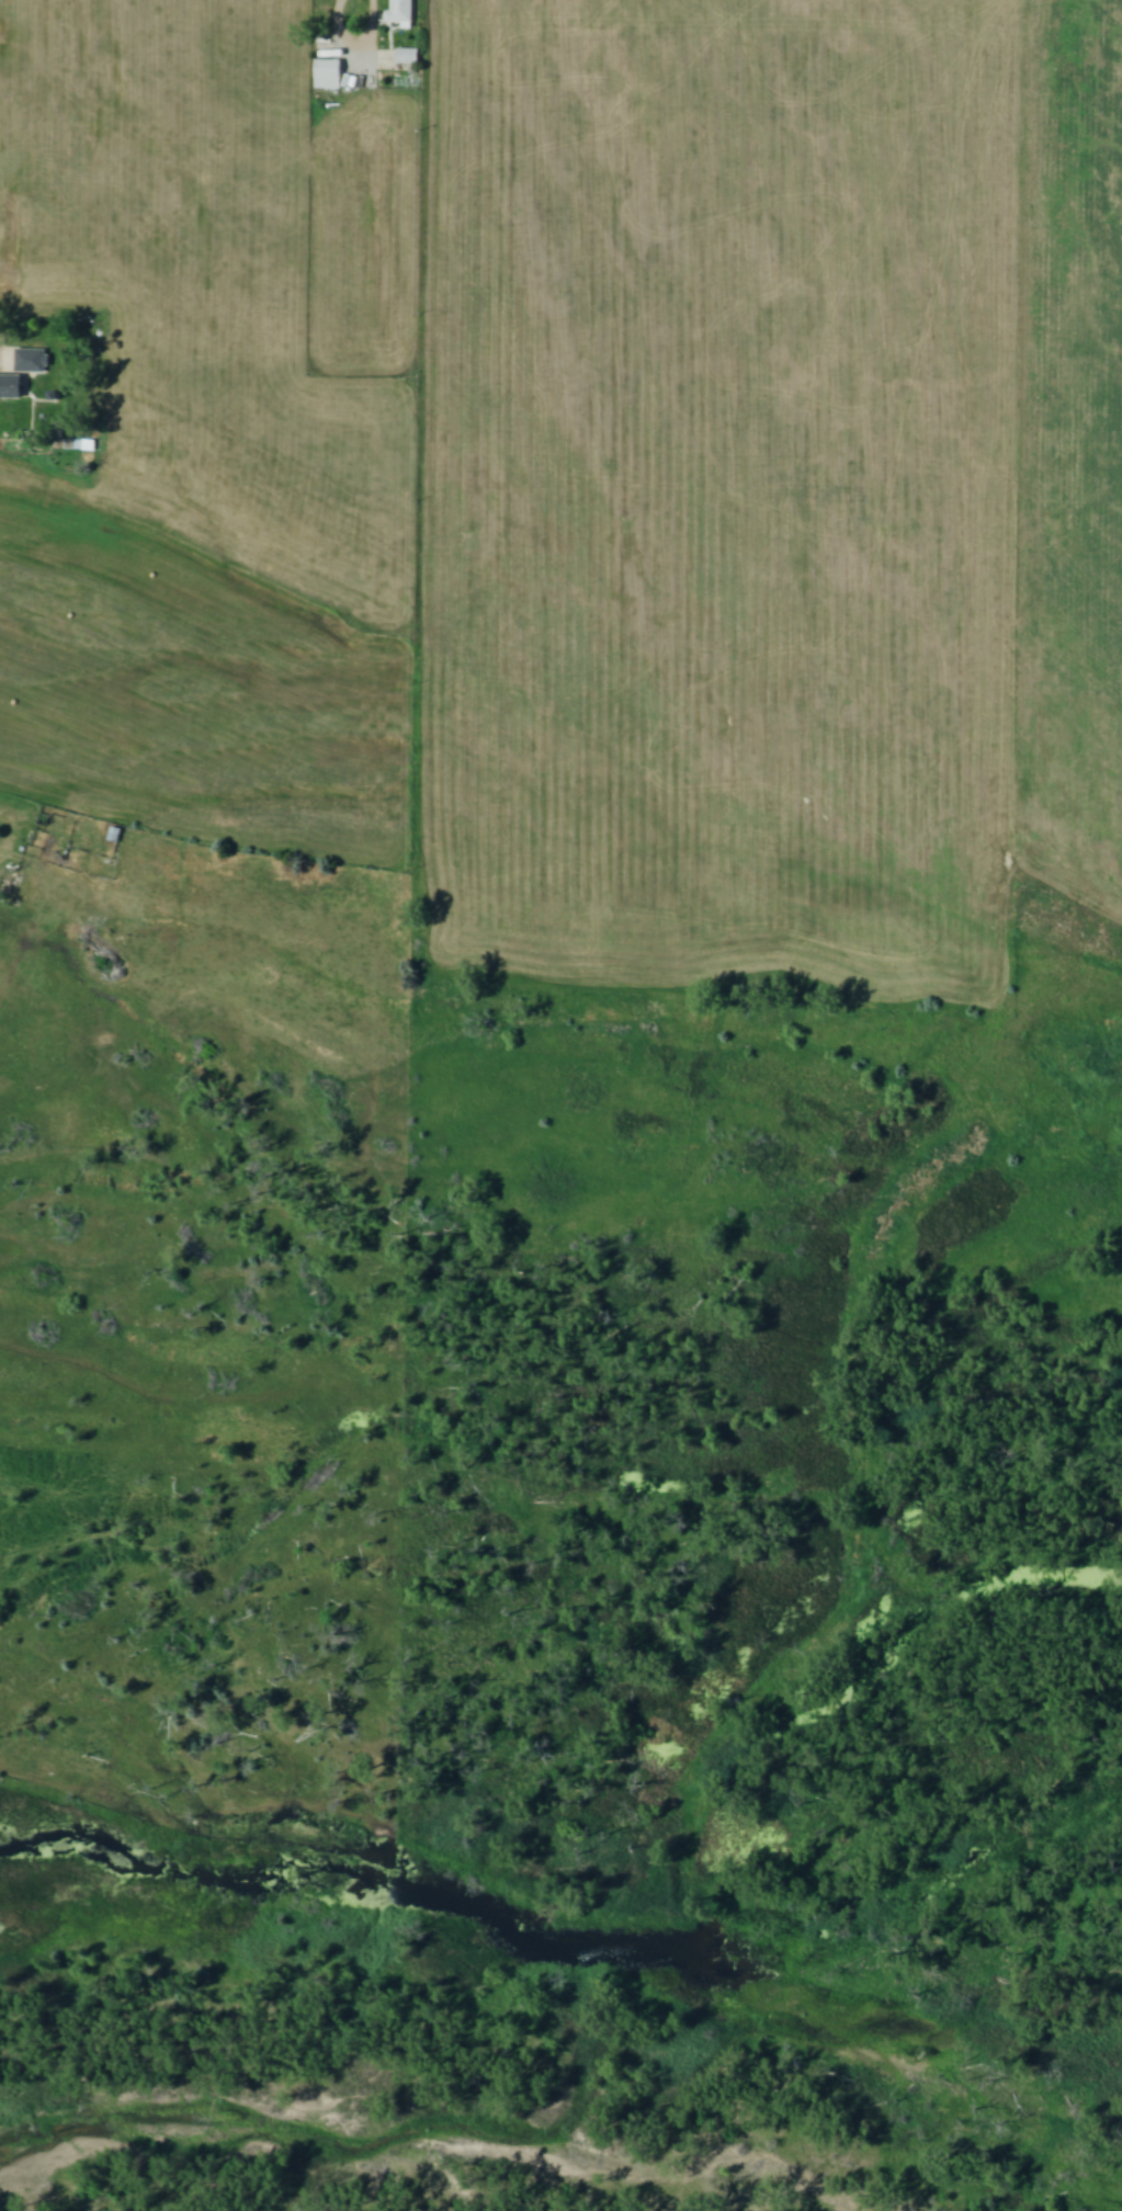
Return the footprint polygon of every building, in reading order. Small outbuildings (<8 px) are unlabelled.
[(391,30),(414,31),(414,0),(391,0),(391,30)] [(398,65),(419,65),(419,50),(398,50),(398,65)] [(342,61),(316,61),(316,91),(342,91),(342,61)] [(25,375),(46,376),(47,351),(16,351),(16,377),(0,377),(0,402),(24,402),(25,375)]
